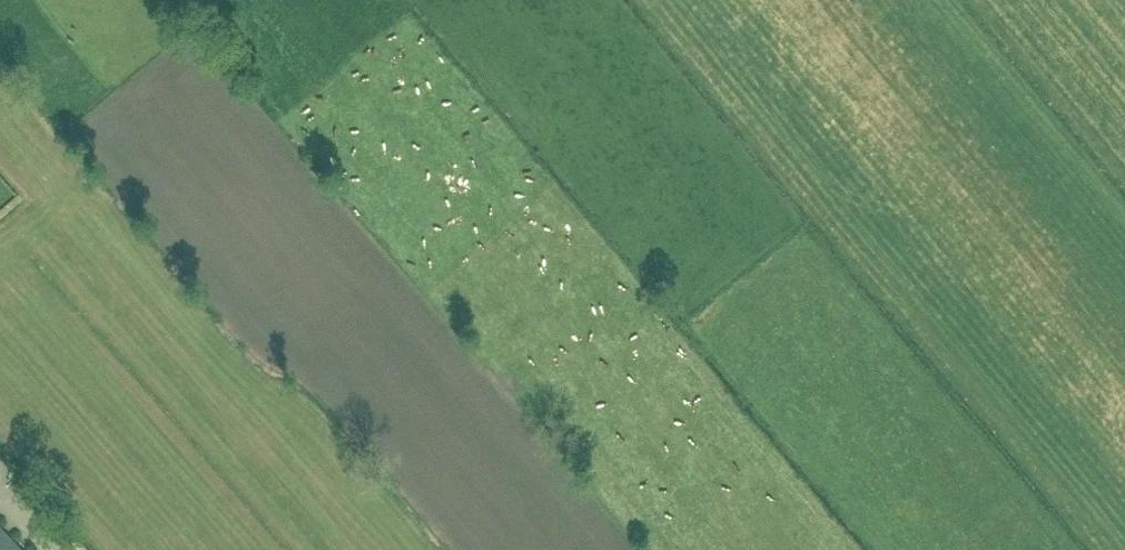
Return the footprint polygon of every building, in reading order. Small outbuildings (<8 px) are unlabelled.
[(0,531),(0,549),(18,549),(0,531)]
